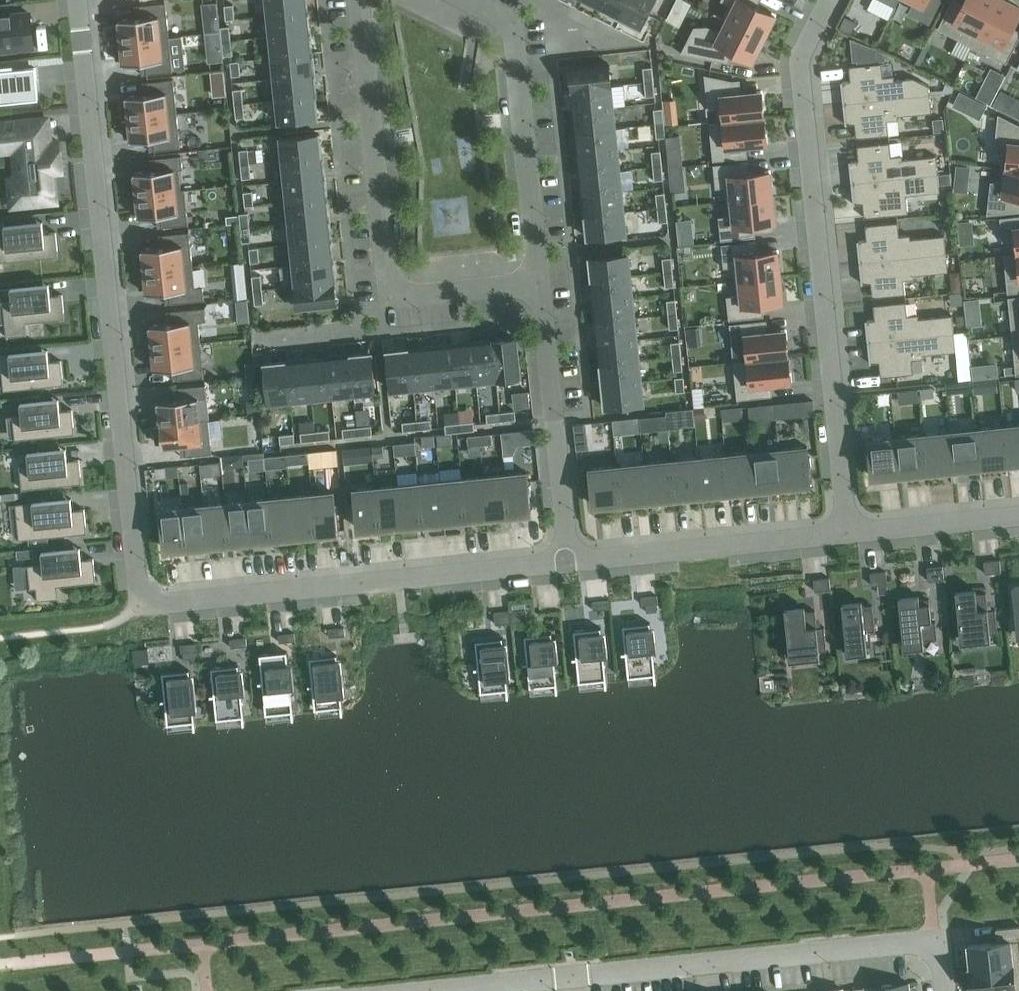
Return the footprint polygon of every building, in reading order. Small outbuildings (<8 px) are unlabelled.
[(268,15),(307,11),(306,0),(266,0),(268,15)] [(629,0),(605,0),(601,8),(620,17),(629,0)] [(620,17),(640,27),(654,0),(629,0),(620,17)] [(764,38),(775,15),(750,2),(751,0),(720,0),(729,4),(723,17),(714,12),(714,13),(764,38)] [(912,4),(908,13),(929,24),(941,1),(940,0),(903,0),(912,4)] [(995,0),(966,0),(961,9),(950,4),(938,29),(972,46),(995,0)] [(1005,0),(995,0),(972,46),(1006,63),(1018,38),(1008,33),(1018,11),(1018,7),(1005,0)] [(165,2),(140,5),(141,17),(118,19),(118,21),(119,21),(119,25),(114,25),(116,42),(169,37),(165,2)] [(216,2),(202,3),(203,18),(218,16),(216,2)] [(233,4),(224,5),(226,19),(235,19),(233,4)] [(270,36),(309,32),(307,11),(268,15),(270,36)] [(33,47),(29,13),(0,16),(0,50),(33,47)] [(764,38),(714,13),(714,14),(727,20),(720,32),(708,26),(694,27),(681,53),(721,61),(727,49),(752,61),(764,38)] [(845,16),(839,27),(851,33),(857,22),(845,16)] [(222,41),(231,40),(229,26),(220,27),(222,41)] [(220,31),(205,33),(207,48),(222,46),(220,31)] [(272,57),(311,53),(309,32),(270,36),(272,57)] [(146,62),(147,74),(172,71),(169,37),(116,42),(117,59),(123,59),(123,63),(123,64),(146,62)] [(875,48),(850,38),(853,61),(857,61),(857,63),(885,60),(885,53),(875,48)] [(231,40),(222,41),(223,55),(232,54),(231,40)] [(274,78),(313,74),(311,53),(272,57),(274,78)] [(239,61),(230,61),(231,76),(240,75),(239,61)] [(572,89),(611,85),(609,63),(570,67),(572,89)] [(843,103),(930,94),(929,85),(913,77),(894,79),(894,75),(883,76),(882,63),(849,66),(850,80),(841,81),(843,102),(843,103)] [(644,82),(653,81),(652,66),(643,67),(644,82)] [(38,99),(35,67),(0,71),(0,103),(38,99)] [(313,74),(274,78),(276,99),(315,95),(313,74)] [(709,122),(764,117),(762,91),(742,93),(734,94),(732,80),(704,74),(707,108),(717,107),(718,121),(709,122)] [(128,117),(128,118),(177,113),(173,79),(148,81),(149,94),(126,96),(126,97),(126,99),(121,100),(123,116),(122,116),(122,117),(128,117)] [(653,81),(644,82),(646,96),(655,95),(653,81)] [(226,85),(212,87),(213,97),(227,95),(226,85)] [(574,110),(613,106),(611,85),(572,89),(574,110)] [(982,85),(976,97),(991,104),(997,92),(982,85)] [(234,103),(243,103),(242,88),(233,89),(234,103)] [(1000,90),(993,105),(1008,112),(1015,97),(1000,90)] [(959,91),(952,105),(966,111),(972,97),(959,91)] [(843,103),(845,124),(855,123),(856,137),(889,134),(887,120),(898,119),(898,115),(932,112),(930,94),(843,103)] [(315,95),(276,99),(278,121),(318,117),(315,95)] [(243,103),(234,103),(236,118),(245,117),(243,103)] [(613,106),(574,110),(576,131),(615,127),(613,106)] [(655,123),(664,122),(662,108),(654,109),(655,123)] [(130,139),(130,140),(153,138),(154,150),(180,148),(177,113),(128,118),(129,120),(122,121),(122,122),(124,122),(125,138),(131,137),(131,139),(130,139)] [(1018,170),(1018,124),(998,114),(994,153),(1003,154),(1002,168),(1018,170)] [(739,145),(746,145),(767,142),(764,117),(709,122),(713,160),(740,158),(739,145)] [(55,201),(55,200),(56,200),(53,170),(61,169),(59,141),(50,141),(47,119),(46,119),(46,118),(40,119),(40,120),(39,120),(39,119),(0,123),(0,151),(14,150),(17,177),(10,178),(10,179),(9,179),(10,192),(11,192),(12,193),(11,193),(12,205),(13,205),(13,206),(27,204),(27,203),(28,203),(28,204),(42,203),(42,202),(43,202),(55,201)] [(943,118),(932,119),(933,131),(944,130),(943,118)] [(664,122),(655,123),(656,137),(665,136),(664,122)] [(615,127),(576,131),(579,152),(618,148),(615,127)] [(282,160),(322,155),(319,134),(280,138),(282,160)] [(346,149),(345,135),(331,136),(331,150),(346,149)] [(858,160),(849,161),(851,182),(938,173),(936,155),(902,159),(902,155),(891,156),(890,142),(857,146),(858,160)] [(581,173),(620,169),(618,148),(579,152),(581,173)] [(240,164),(249,163),(248,149),(239,150),(240,164)] [(662,165),(660,150),(651,151),(653,166),(662,165)] [(156,158),(157,170),(134,172),(134,173),(135,177),(129,178),(131,195),(185,190),(184,189),(181,189),(179,169),(182,169),(181,155),(156,158)] [(285,181),(324,176),(322,155),(282,160),(285,181)] [(770,171),(749,173),(742,174),(741,161),(713,164),(715,188),(725,187),(726,201),(772,196),(770,171)] [(249,163),(240,164),(242,178),(251,177),(249,163)] [(662,165),(653,166),(654,180),(663,179),(662,165)] [(669,166),(668,166),(669,176),(683,175),(682,165),(669,166)] [(1002,168),(1000,182),(990,181),(987,215),(1015,212),(1017,196),(1018,196),(1018,170),(1002,168)] [(620,169),(581,173),(583,194),(622,190),(620,169)] [(950,172),(938,173),(939,184),(951,183),(950,172)] [(939,184),(938,173),(851,182),(852,183),(851,183),(853,204),(863,203),(864,217),(908,213),(906,195),(940,192),(939,184)] [(287,202),(326,198),(324,176),(285,181),(287,202)] [(955,177),(953,191),(967,193),(969,179),(955,177)] [(185,190),(131,195),(133,212),(138,212),(139,216),(138,216),(138,217),(161,215),(163,227),(188,224),(187,212),(185,190)] [(245,205),(254,204),(252,190),(243,191),(245,205)] [(622,190),(583,194),(585,215),(624,211),(622,190)] [(666,207),(664,193),(656,193),(657,208),(666,207)] [(772,196),(726,201),(728,216),(718,216),(721,240),(748,237),(747,225),(754,224),(775,222),(772,196)] [(289,223),(328,219),(326,198),(287,202),(289,223)] [(666,207),(657,208),(659,222),(667,221),(666,207)] [(624,211),(585,215),(587,237),(626,233),(624,211)] [(241,228),(249,227),(248,212),(239,213),(241,228)] [(227,224),(239,222),(238,214),(226,215),(227,224)] [(1018,253),(1018,215),(1000,217),(1002,241),(1012,240),(1013,253),(1003,254),(1004,255),(1018,253)] [(328,219),(289,223),(291,244),(330,240),(328,219)] [(41,221),(4,225),(5,237),(0,237),(0,262),(58,256),(56,232),(44,233),(43,223),(41,223),(41,221)] [(860,261),(860,262),(946,253),(944,235),(911,238),(910,234),(899,236),(898,222),(865,225),(866,239),(857,240),(859,261),(860,261)] [(249,227),(241,228),(242,242),(251,241),(249,227)] [(137,254),(139,271),(193,266),(189,231),(164,234),(165,246),(142,249),(142,250),(143,254),(137,254)] [(330,240),(291,244),(293,265),(332,261),(330,240)] [(734,281),(780,276),(777,251),(757,253),(750,253),(749,241),(721,244),(724,267),(733,266),(734,281)] [(259,261),(258,247),(249,248),(250,262),(259,261)] [(438,263),(456,260),(454,248),(436,251),(438,263)] [(948,271),(946,253),(860,262),(859,262),(861,283),(871,282),(872,297),(905,293),(904,280),(915,278),(914,274),(948,271)] [(1004,255),(1007,293),(1018,292),(1018,253),(1004,255)] [(592,280),(631,276),(628,254),(589,258),(592,280)] [(672,271),(671,257),(662,258),(664,272),(672,271)] [(295,286),(334,282),(332,261),(293,265),(295,286)] [(195,287),(193,266),(139,271),(141,289),(146,288),(146,292),(146,293),(169,291),(171,303),(204,300),(203,286),(195,287)] [(672,271),(664,272),(665,287),(674,286),(672,271)] [(262,289),(261,275),(252,276),(253,290),(262,289)] [(631,276),(592,280),(594,301),(633,297),(631,276)] [(755,305),(763,304),(783,302),(780,276),(734,281),(736,295),(727,296),(729,319),(756,317),(755,305)] [(961,281),(950,282),(951,292),(962,291),(961,281)] [(334,282),(295,286),(298,308),(337,304),(334,282)] [(3,302),(6,336),(27,334),(26,322),(65,318),(62,294),(50,295),(49,285),(47,285),(47,284),(10,287),(12,299),(0,300),(0,302),(3,302)] [(246,284),(233,285),(235,298),(247,297),(246,284)] [(262,289),(253,290),(255,304),(264,303),(262,289)] [(1018,334),(1018,296),(1008,297),(1012,335),(1018,334)] [(633,297),(594,301),(596,322),(635,318),(633,297)] [(247,299),(236,300),(237,313),(248,312),(247,299)] [(677,313),(675,299),(667,300),(668,314),(677,313)] [(875,319),(865,320),(867,341),(868,341),(954,333),(952,315),(919,318),(918,314),(907,315),(906,301),(873,305),(875,319)] [(205,307),(171,311),(173,323),(149,325),(150,326),(150,330),(145,331),(147,348),(200,342),(198,321),(206,320),(205,307)] [(677,313),(668,314),(669,329),(678,328),(677,313)] [(964,315),(955,315),(956,326),(966,325),(964,315)] [(635,318),(596,322),(598,343),(637,339),(635,318)] [(729,324),(733,361),(788,355),(786,330),(768,332),(760,333),(759,320),(729,324)] [(868,342),(867,342),(870,363),(879,362),(881,376),(913,373),(912,359),(923,358),(922,354),(956,351),(954,333),(868,341),(868,342)] [(493,340),(497,379),(519,377),(515,338),(493,340)] [(637,339),(598,343),(600,364),(639,360),(637,339)] [(497,379),(493,340),(472,342),(476,381),(497,379)] [(681,355),(680,341),(671,342),(672,356),(681,355)] [(203,365),(200,342),(147,348),(148,365),(154,364),(154,368),(154,370),(177,367),(178,379),(204,377),(203,365)] [(476,381),(472,342),(451,344),(455,383),(476,381)] [(455,383),(451,344),(430,346),(434,385),(455,383)] [(434,385),(430,346),(409,348),(413,388),(434,385)] [(413,388),(409,348),(387,351),(391,390),(413,388)] [(46,351),(46,349),(0,354),(4,390),(63,384),(61,360),(49,361),(48,351),(46,351)] [(349,354),(353,394),(375,391),(371,352),(349,354)] [(328,357),(332,396),(353,394),(349,354),(328,357)] [(681,355),(672,356),(674,371),(683,370),(681,355)] [(791,381),(788,355),(733,361),(737,399),(764,396),(763,384),(771,383),(791,381)] [(332,396),(328,357),(307,359),(311,398),(332,396)] [(286,361),(290,400),(311,398),(307,359),(286,361)] [(602,385),(641,381),(639,360),(600,364),(602,385)] [(290,400),(286,361),(264,363),(268,402),(290,400)] [(254,363),(245,364),(247,376),(255,375),(254,363)] [(676,392),(685,391),(683,376),(675,377),(676,392)] [(984,378),(972,379),(974,390),(974,393),(985,392),(984,378)] [(972,379),(960,380),(961,391),(974,390),(972,379)] [(642,381),(641,381),(602,385),(605,407),(644,403),(642,381)] [(200,419),(198,399),(206,398),(205,384),(179,387),(181,399),(157,401),(157,403),(158,403),(158,406),(153,406),(155,421),(153,421),(153,423),(160,422),(160,424),(200,419)] [(933,387),(920,388),(920,399),(934,397),(933,387)] [(529,390),(512,392),(514,408),(531,406),(529,390)] [(917,390),(906,391),(907,397),(912,402),(919,400),(917,390)] [(500,396),(473,402),(476,414),(503,408),(500,396)] [(61,398),(53,399),(20,402),(21,414),(12,415),(15,439),(74,433),(72,409),(62,410),(61,398)] [(257,399),(247,400),(248,413),(258,412),(257,399)] [(797,401),(775,403),(776,418),(799,416),(797,401)] [(759,405),(748,406),(750,421),(760,420),(759,405)] [(694,408),(693,408),(695,420),(706,420),(705,407),(694,408)] [(742,407),(722,409),(723,421),(743,419),(742,407)] [(369,408),(355,409),(356,418),(357,427),(371,425),(369,408)] [(693,408),(681,409),(683,426),(695,425),(695,420),(693,408)] [(500,412),(501,421),(516,419),(515,410),(500,412)] [(486,413),(487,422),(501,421),(500,412),(486,413)] [(666,414),(650,416),(651,430),(658,429),(663,429),(668,428),(666,415),(666,414)] [(164,446),(180,444),(185,444),(186,456),(212,453),(208,418),(200,419),(160,424),(160,425),(153,426),(153,427),(155,427),(157,442),(162,442),(162,446),(164,446)] [(293,428),(314,426),(313,418),(292,420),(293,428)] [(356,418),(346,419),(346,420),(347,428),(357,427),(356,418)] [(416,420),(417,429),(432,428),(431,419),(416,420)] [(624,419),(612,420),(614,434),(626,433),(624,419)] [(402,422),(403,431),(417,429),(416,420),(402,422)] [(459,423),(460,431),(474,430),(474,421),(459,423)] [(586,422),(574,424),(575,434),(587,432),(586,422)] [(459,423),(445,424),(446,433),(451,432),(460,431),(459,423)] [(1004,426),(1008,466),(1018,465),(1018,460),(1018,424),(1004,426)] [(357,427),(358,435),(372,434),(371,425),(357,427)] [(1008,466),(1004,426),(977,429),(980,464),(997,462),(997,467),(1008,466)] [(342,428),(343,437),(358,435),(357,427),(347,428),(342,428)] [(663,429),(658,429),(659,441),(669,440),(668,428),(663,429)] [(315,431),(316,440),(330,438),(329,429),(315,431)] [(511,432),(501,433),(502,446),(504,468),(514,467),(513,454),(517,445),(536,443),(534,429),(511,432)] [(980,464),(977,429),(950,431),(954,472),(965,471),(964,466),(980,464)] [(300,432),(301,441),(316,440),(315,431),(300,432)] [(923,434),(926,470),(943,468),(943,473),(954,472),(950,431),(923,434)] [(446,433),(437,434),(438,445),(452,444),(451,432),(446,433)] [(279,435),(280,443),(295,442),(294,433),(279,435)] [(434,434),(422,435),(423,446),(435,445),(434,434)] [(922,434),(896,437),(900,477),(910,477),(910,471),(926,470),(922,434)] [(900,477),(896,437),(868,440),(869,452),(867,452),(868,461),(870,461),(871,474),(871,475),(889,473),(890,478),(895,478),(896,479),(897,479),(896,477),(900,477)] [(415,442),(403,443),(404,454),(416,453),(415,442)] [(373,446),(372,446),(373,457),(381,456),(384,456),(383,445),(373,446)] [(779,449),(784,489),(787,489),(787,490),(788,490),(788,489),(794,488),(794,483),(812,481),(812,480),(811,480),(809,467),(811,467),(810,457),(808,457),(807,446),(779,449)] [(344,449),(342,449),(344,464),(359,462),(358,447),(344,449)] [(79,459),(67,460),(66,450),(64,450),(64,448),(60,449),(27,452),(29,464),(19,465),(22,489),(82,483),(79,459)] [(752,452),(756,487),(773,485),(773,490),(779,489),(780,491),(781,491),(780,490),(784,489),(779,449),(752,452)] [(324,451),(308,452),(309,462),(309,464),(325,462),(324,451)] [(308,452),(296,454),(297,464),(309,462),(308,452)] [(756,487),(752,452),(725,454),(729,495),(733,494),(733,496),(734,496),(734,494),(740,493),(739,489),(756,487)] [(242,453),(232,454),(233,467),(243,466),(243,459),(242,453)] [(698,457),(702,493),(719,491),(719,496),(725,495),(725,497),(726,497),(726,495),(729,495),(725,454),(698,457)] [(286,455),(276,456),(277,467),(287,467),(286,455)] [(685,494),(702,493),(698,457),(671,460),(675,500),(679,500),(679,502),(680,501),(680,500),(686,499),(685,494)] [(644,463),(648,498),(665,496),(665,501),(671,501),(671,502),(672,502),(672,501),(675,500),(671,460),(644,463)] [(209,463),(200,464),(201,476),(211,475),(209,463)] [(648,498),(644,463),(617,466),(621,506),(625,505),(625,507),(626,507),(626,505),(631,505),(631,500),(648,498)] [(177,466),(165,467),(166,477),(178,475),(177,466)] [(621,506),(617,466),(589,468),(590,480),(589,480),(590,489),(591,489),(593,502),(592,502),(592,504),(610,502),(611,507),(617,506),(617,508),(618,508),(618,506),(621,506)] [(505,474),(509,512),(531,510),(530,494),(531,494),(530,485),(529,485),(527,472),(505,474)] [(483,476),(487,515),(509,512),(505,474),(483,476)] [(487,515),(483,476),(462,479),(466,517),(487,515)] [(441,481),(444,519),(466,517),(462,479),(441,481)] [(441,481),(419,483),(423,521),(444,519),(441,481)] [(188,482),(181,483),(182,495),(189,494),(188,482)] [(398,485),(401,523),(423,521),(419,483),(398,485)] [(398,485),(376,487),(380,526),(401,523),(398,485)] [(380,526),(376,487),(354,490),(355,503),(354,503),(355,512),(356,512),(358,528),(380,526)] [(312,494),(316,532),(338,530),(336,514),(338,514),(337,505),(335,505),(334,492),(312,494)] [(316,532),(312,494),(290,496),(294,535),(316,532)] [(269,498),(273,537),(294,535),(290,496),(269,498)] [(84,508),(72,510),(71,500),(69,500),(69,498),(9,504),(10,506),(16,505),(19,539),(87,532),(84,508)] [(273,537),(269,498),(247,501),(251,539),(273,537)] [(226,503),(229,541),(251,539),(247,501),(226,503)] [(229,541),(226,503),(204,505),(208,543),(229,541)] [(204,505),(183,507),(186,545),(208,543),(204,505)] [(186,545),(183,507),(160,510),(162,523),(160,523),(161,532),(163,532),(164,548),(186,545)] [(93,558),(81,559),(80,549),(78,549),(78,547),(74,548),(42,551),(43,563),(22,565),(22,567),(28,566),(30,588),(36,588),(37,600),(58,598),(57,586),(96,582),(93,558)] [(33,548),(17,549),(17,558),(33,556),(33,548)] [(1000,560),(984,561),(985,573),(1001,572),(1000,560)] [(927,567),(928,581),(944,579),(943,565),(927,567)] [(887,583),(886,571),(870,573),(871,585),(887,583)] [(813,579),(815,591),(831,589),(829,577),(813,579)] [(955,591),(960,634),(959,634),(960,643),(991,640),(990,633),(998,632),(995,609),(992,609),(991,599),(987,599),(986,592),(976,593),(975,589),(955,591)] [(929,598),(919,599),(919,594),(899,596),(903,640),(902,640),(903,649),(924,647),(923,640),(937,638),(935,621),(932,622),(929,598)] [(641,597),(642,605),(658,603),(657,595),(641,597)] [(609,608),(608,600),(592,602),(593,610),(609,608)] [(842,602),(846,646),(845,646),(846,655),(867,653),(866,646),(871,645),(870,630),(875,630),(872,604),(862,605),(862,600),(842,602)] [(824,626),(820,627),(819,614),(815,615),(815,610),(805,611),(804,606),(785,608),(789,653),(788,654),(789,661),(820,657),(819,650),(827,650),(824,626)] [(526,609),(510,610),(511,622),(527,620),(526,609)] [(511,622),(510,610),(494,612),(495,624),(511,622)] [(653,651),(657,651),(655,627),(651,627),(650,622),(623,625),(626,652),(622,652),(622,654),(626,654),(628,677),(654,674),(654,682),(656,682),(653,651)] [(329,637),(345,635),(344,627),(328,629),(329,637)] [(572,659),(577,659),(579,682),(604,679),(605,687),(607,687),(604,656),(608,656),(605,632),(601,632),(601,627),(574,630),(576,657),(572,658),(572,659)] [(280,642),(296,640),(295,632),(279,634),(280,642)] [(555,661),(559,661),(556,637),(552,638),(552,632),(524,635),(527,662),(523,663),(523,664),(527,664),(530,687),(555,684),(556,692),(558,692),(555,661)] [(230,647),(246,645),(246,637),(230,639),(230,647)] [(474,669),(478,669),(481,692),(506,689),(507,698),(509,697),(507,679),(511,679),(507,642),(503,643),(503,638),(475,640),(478,667),(474,668),(474,669)] [(180,644),(181,652),(197,650),(196,642),(180,644)] [(294,719),(291,688),(295,688),(292,664),(288,665),(287,652),(260,654),(262,681),(258,682),(258,683),(262,683),(266,714),(291,711),(292,720),(294,719)] [(341,696),(345,695),(341,659),(337,660),(337,654),(309,657),(312,684),(308,685),(308,686),(312,686),(315,709),(340,706),(341,714),(343,714),(341,696)] [(245,724),(241,693),(245,693),(243,669),(239,670),(238,665),(211,667),(214,694),(210,695),(210,696),(214,696),(217,719),(242,717),(243,725),(245,724)] [(194,730),(195,729),(193,711),(197,711),(194,674),(190,675),(189,670),(162,673),(165,699),(161,700),(161,701),(165,701),(167,724),(193,722),(194,730)] [(968,944),(970,967),(969,967),(969,968),(1018,963),(1018,926),(996,929),(997,941),(968,944)] [(969,968),(971,990),(983,990),(1002,989),(1002,990),(1018,990),(1018,963),(969,968)] [(909,983),(865,987),(865,990),(909,990),(909,983)]
